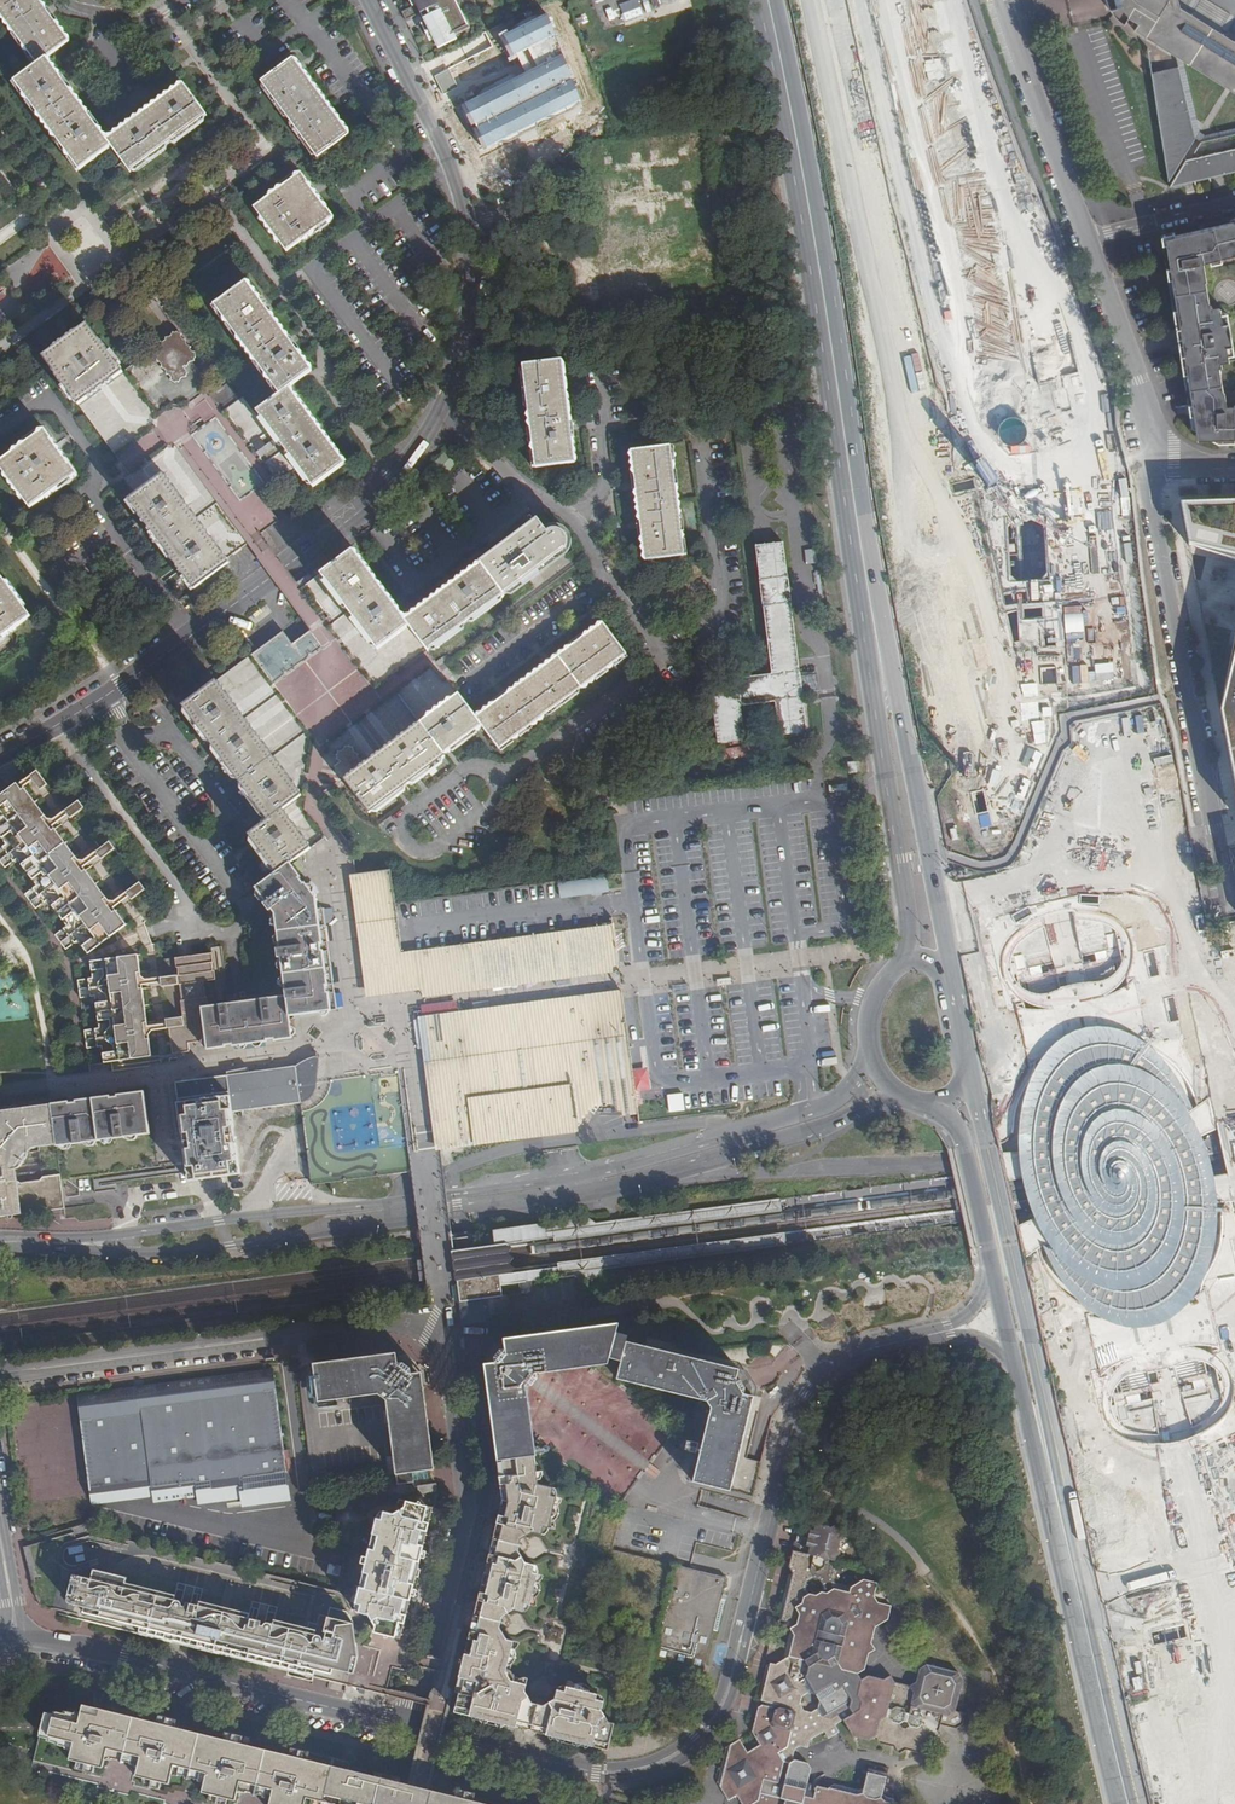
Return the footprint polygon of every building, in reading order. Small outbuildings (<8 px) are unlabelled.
[(39,0),(0,0),(0,11),(39,65),(15,82),(81,171),(113,147),(131,172),(207,116),(184,84),(107,139),(48,58),(69,43),(39,0)] [(416,5),(402,12),(406,20),(421,14),(438,49),(457,40),(454,35),(469,27),(455,0),(413,0),(416,5)] [(1105,4),(1107,7),(1109,12),(1112,16),(1115,19),(1117,21),(1123,26),(1127,18),(1138,25),(1133,33),(1143,39),(1148,77),(1163,190),(1234,174),(1234,147),(1203,154),(1202,149),(1206,144),(1234,137),(1234,130),(1200,138),(1183,65),(1234,99),(1234,43),(1231,44),(1176,9),(1174,0),(1105,0),(1105,4)] [(547,15),(499,37),(510,60),(517,58),(524,74),(461,106),(484,150),(583,103),(547,15)] [(350,134),(293,58),(262,82),(319,157),(350,134)] [(19,205),(0,173),(0,216),(19,205)] [(334,216),(301,173),(254,209),(288,252),(334,216)] [(1164,238),(1179,329),(1184,354),(1198,440),(1234,439),(1234,407),(1225,408),(1218,370),(1221,369),(1220,364),(1229,363),(1226,345),(1232,344),(1229,324),(1223,325),(1220,312),(1212,313),(1211,307),(1208,307),(1201,263),(1234,256),(1234,222),(1164,238)] [(275,496),(271,490),(299,469),(314,487),(323,481),(345,464),(288,389),(310,373),(245,287),(214,309),(279,396),(256,413),(244,397),(241,399),(218,370),(215,368),(210,371),(208,369),(203,372),(171,331),(149,347),(192,405),(207,424),(194,433),(203,446),(196,452),(191,455),(232,511),(254,540),(278,523),(264,503),(275,496)] [(78,400),(122,368),(88,323),(43,355),(78,400)] [(161,476),(224,563),(250,543),(254,540),(232,511),(191,455),(196,452),(203,446),(194,433),(207,424),(192,405),(149,347),(122,368),(78,400),(122,458),(116,463),(137,493),(161,476)] [(523,365),(536,467),(574,463),(561,360),(523,365)] [(392,422),(401,428),(406,421),(397,415),(392,422)] [(0,462),(0,465),(31,507),(78,472),(45,429),(0,462)] [(684,555),(670,446),(630,451),(644,559),(684,555)] [(161,476),(137,493),(129,500),(194,588),(225,565),(224,563),(161,476)] [(1197,502),(1181,503),(1187,538),(1189,546),(1234,556),(1234,501),(1197,502)] [(406,619),(432,651),(564,550),(566,547),(567,543),(567,539),(566,536),(564,532),(561,530),(558,529),(554,528),(550,529),(547,531),(538,519),(406,619)] [(776,736),(804,733),(784,541),(753,545),(767,676),(707,682),(714,744),(743,741),(739,706),(772,702),(776,736)] [(404,672),(432,651),(406,619),(353,549),(325,571),(349,602),(404,672)] [(29,616),(0,573),(0,637),(29,616)] [(330,617),(314,629),(292,644),(347,718),(356,730),(341,740),(350,752),(401,714),(413,730),(421,724),(460,695),(443,671),(445,669),(432,651),(404,672),(349,602),(330,617)] [(477,717),(483,726),(501,748),(626,654),(603,623),(477,717)] [(310,789),(318,800),(345,780),(413,730),(401,714),(350,752),(341,740),(332,729),(347,718),(292,644),(283,632),(225,675),(310,789)] [(1220,710),(1234,786),(1234,650),(1220,710)] [(268,819),(283,809),(310,789),(225,675),(183,706),(268,819)] [(801,692),(816,692),(816,675),(801,675),(801,692)] [(460,695),(421,724),(446,757),(448,756),(446,753),(483,726),(477,717),(460,695)] [(413,730),(345,780),(366,809),(369,814),(446,757),(421,724),(413,730)] [(738,747),(739,757),(754,754),(752,745),(738,747)] [(855,763),(847,764),(849,775),(856,773),(855,763)] [(42,791),(49,785),(39,772),(32,777),(42,791)] [(20,784),(0,798),(0,834),(8,844),(0,850),(0,859),(6,867),(18,859),(39,886),(27,895),(36,908),(49,899),(69,926),(57,935),(66,948),(79,940),(89,953),(117,934),(127,926),(20,784)] [(68,811),(74,817),(85,808),(81,802),(68,811)] [(283,809),(268,819),(248,834),(278,873),(292,863),(312,848),(283,809)] [(100,851),(105,858),(117,850),(111,843),(100,851)] [(280,931),(327,925),(325,910),(318,911),(317,898),(292,863),(278,873),(258,888),(268,902),(266,903),(272,911),(274,910),(278,915),(280,931)] [(393,870),(358,875),(347,877),(365,1000),(421,992),(422,1000),(621,973),(615,925),(402,953),(397,904),(393,870)] [(559,899),(607,891),(605,877),(557,884),(559,899)] [(130,892),(135,898),(147,890),(142,884),(130,892)] [(327,925),(280,931),(282,948),(279,948),(280,958),(284,957),(286,975),(333,969),(327,925)] [(184,1031),(168,1033),(170,1055),(189,1053),(188,1045),(205,1043),(201,1009),(209,1008),(206,982),(216,981),(213,954),(175,958),(178,976),(179,987),(183,1019),(184,1031)] [(138,955),(91,961),(93,978),(79,980),(81,998),(96,996),(100,1028),(86,1030),(88,1047),(103,1046),(105,1064),(151,1058),(138,955)] [(333,969),(286,975),(288,996),(291,1015),(338,1009),(333,969)] [(165,989),(179,987),(178,976),(163,978),(165,989)] [(417,1019),(432,1151),(440,1149),(577,1130),(576,1122),(596,1100),(609,1098),(625,1110),(638,1108),(637,1103),(623,991),(424,1018),(417,1019)] [(291,1015),(288,996),(209,1008),(201,1009),(205,1043),(206,1048),(293,1036),(291,1015)] [(184,1031),(183,1019),(166,1021),(168,1033),(184,1031)] [(1213,1255),(1218,1209),(1206,1150),(1196,1125),(1186,1096),(1169,1068),(1141,1038),(1111,1027),(1075,1030),(1048,1050),(1027,1083),(1019,1131),(1021,1174),(1039,1230),(1072,1295),(1118,1325),(1164,1323),(1195,1296),(1213,1255)] [(180,1103),(231,1097),(234,1114),(298,1105),(303,1103),(308,1100),(310,1098),(312,1095),(313,1092),(314,1083),(315,1072),(316,1060),(315,1059),(314,1059),(310,1060),(307,1061),(300,1065),(293,1069),(176,1085),(180,1103)] [(97,1098),(102,1140),(155,1133),(150,1091),(97,1098)] [(231,1097),(180,1103),(190,1180),(202,1179),(203,1188),(237,1184),(236,1174),(241,1173),(234,1114),(231,1097)] [(102,1140),(97,1098),(51,1103),(57,1146),(102,1140)] [(57,1146),(51,1103),(0,1110),(0,1216),(1,1217),(21,1214),(16,1181),(15,1173),(31,1149),(57,1146)] [(21,1183),(16,1181),(21,1214),(65,1208),(62,1183),(61,1179),(61,1175),(43,1178),(40,1180),(21,1183)] [(777,1212),(775,1198),(596,1224),(589,1218),(558,1223),(560,1238),(777,1212)] [(458,1276),(462,1303),(504,1297),(503,1285),(565,1276),(564,1267),(514,1273),(517,1268),(513,1265),(512,1263),(515,1258),(510,1254),(514,1248),(511,1244),(560,1238),(558,1223),(496,1231),(498,1245),(474,1248),(455,1251),(458,1276)] [(780,1233),(563,1260),(564,1267),(565,1276),(572,1279),(592,1278),(598,1269),(783,1245),(780,1233)] [(475,1307),(464,1308),(466,1321),(471,1321),(474,1320),(477,1319),(475,1307)] [(610,1360),(612,1349),(616,1334),(618,1324),(587,1328),(504,1340),(504,1345),(505,1350),(501,1351),(495,1357),(496,1363),(485,1365),(496,1449),(535,1445),(528,1391),(527,1391),(526,1389),(531,1388),(537,1380),(536,1375),(539,1375),(577,1370),(607,1366),(610,1360)] [(710,1412),(691,1485),(729,1494),(754,1398),(744,1396),(746,1390),(741,1382),(737,1380),(739,1370),(734,1369),(711,1363),(673,1353),(627,1341),(628,1337),(616,1334),(612,1349),(610,1360),(621,1363),(617,1380),(705,1404),(710,1412)] [(771,1358),(787,1369),(792,1360),(776,1350),(771,1358)] [(414,1473),(435,1469),(421,1373),(412,1374),(410,1370),(407,1368),(403,1364),(397,1364),(396,1354),(313,1366),(318,1404),(377,1396),(386,1402),(398,1485),(414,1483),(414,1473)] [(93,1504),(97,1503),(97,1502),(100,1503),(155,1496),(156,1501),(199,1495),(200,1503),(222,1500),(242,1497),(243,1505),(291,1498),(273,1377),(79,1404),(93,1504)] [(535,1445),(496,1449),(498,1460),(498,1463),(537,1458),(535,1445)] [(600,1710),(615,1650),(577,1640),(564,1637),(599,1495),(545,1481),(542,1458),(537,1458),(498,1463),(504,1502),(483,1497),(477,1519),(438,1675),(434,1688),(458,1694),(453,1713),(510,1726),(607,1750),(614,1723),(607,1721),(600,1710)] [(415,1488),(416,1497),(434,1494),(433,1485),(415,1488)] [(428,1497),(426,1507),(436,1510),(439,1496),(428,1497)] [(359,1613),(353,1612),(358,1642),(354,1655),(347,1685),(385,1695),(391,1672),(406,1676),(408,1673),(408,1668),(449,1513),(436,1510),(426,1507),(400,1500),(399,1507),(401,1512),(394,1515),(385,1513),(383,1520),(378,1519),(357,1605),(361,1606),(359,1613)] [(837,1540),(842,1536),(839,1533),(840,1528),(835,1527),(833,1522),(829,1525),(797,1518),(786,1563),(790,1571),(787,1573),(776,1616),(778,1620),(784,1622),(793,1634),(787,1655),(774,1664),(769,1662),(765,1665),(757,1696),(760,1701),(777,1705),(774,1707),(764,1705),(758,1708),(752,1734),(760,1747),(749,1754),(742,1744),(735,1743),(727,1746),(719,1781),(729,1799),(738,1795),(744,1803),(893,1803),(894,1799),(888,1797),(883,1792),(888,1769),(869,1765),(865,1788),(857,1789),(835,1783),(828,1788),(808,1782),(811,1767),(808,1762),(796,1760),(793,1755),(798,1736),(826,1721),(831,1728),(840,1723),(836,1716),(842,1713),(852,1729),(869,1733),(875,1730),(879,1737),(895,1741),(899,1747),(907,1743),(922,1748),(926,1730),(922,1723),(924,1716),(938,1720),(939,1723),(949,1726),(957,1722),(960,1710),(950,1707),(958,1676),(954,1669),(923,1661),(917,1665),(913,1678),(905,1682),(891,1678),(886,1672),(880,1676),(865,1671),(861,1665),(866,1649),(872,1646),(868,1638),(872,1624),(867,1616),(858,1613),(860,1608),(855,1602),(871,1593),(869,1590),(872,1589),(874,1578),(865,1576),(863,1578),(861,1576),(849,1584),(834,1580),(829,1574),(834,1553),(838,1551),(836,1547),(837,1540)] [(352,1598),(70,1529),(22,1544),(29,1567),(115,1597),(160,1612),(172,1615),(354,1655),(358,1642),(353,1612),(352,1600),(352,1598)] [(723,1579),(672,1566),(647,1663),(699,1676),(710,1632),(715,1633),(722,1602),(718,1601),(720,1592),(723,1579)] [(91,1625),(347,1685),(354,1655),(172,1615),(160,1612),(115,1597),(29,1567),(32,1582),(35,1589),(38,1594),(40,1599),(42,1602),(47,1607),(49,1609),(53,1611),(56,1613),(60,1615),(67,1616),(77,1619),(91,1622),(91,1625)] [(720,1592),(718,1601),(722,1602),(724,1603),(727,1594),(720,1592)] [(1132,1691),(1143,1691),(1143,1662),(1134,1662),(1134,1678),(1132,1678),(1132,1691)] [(24,1781),(116,1803),(322,1803),(334,1757),(110,1703),(108,1709),(88,1705),(83,1705),(82,1711),(76,1710),(76,1712),(64,1709),(64,1712),(55,1710),(54,1713),(46,1711),(34,1760),(29,1778),(26,1777),(24,1781)] [(334,1757),(322,1803),(520,1803),(434,1783),(432,1789),(420,1788),(350,1769),(352,1761),(334,1757)]
